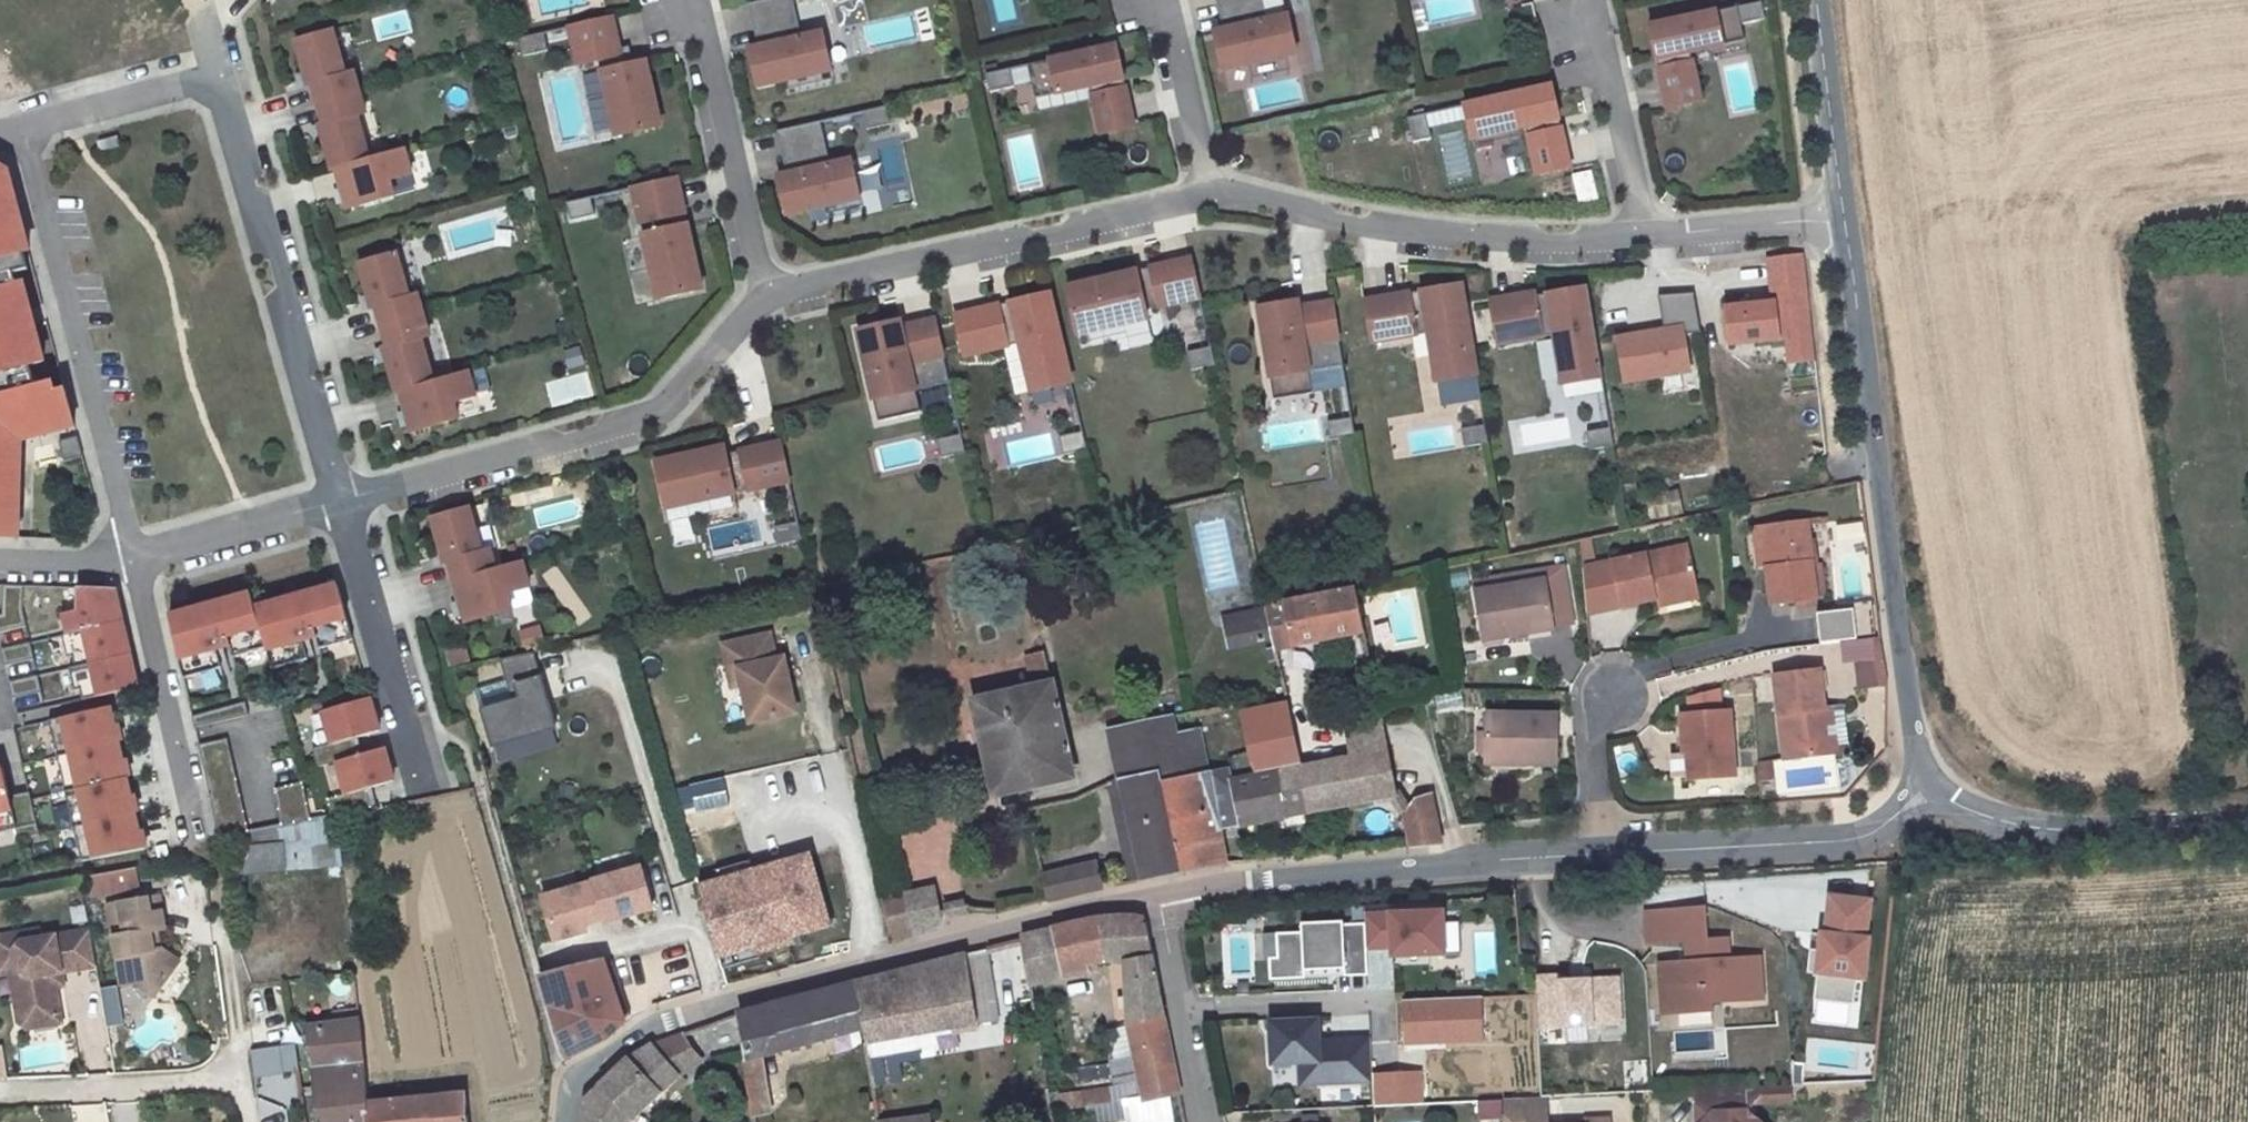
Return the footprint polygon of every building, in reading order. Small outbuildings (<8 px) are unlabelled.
[(747,3),(757,46),(748,48),(757,86),(830,70),(822,32),(800,37),(792,0),(762,0),(747,3)] [(1222,29),(1213,31),(1222,69),(1295,53),(1286,15),(1266,19),(1261,0),(1216,0),(1222,29)] [(1760,2),(1648,28),(1667,109),(1700,101),(1689,53),(1744,41),(1740,25),(1764,19),(1760,2)] [(610,15),(568,27),(579,64),(600,58),(621,133),(664,121),(646,56),(635,60),(630,43),(619,45),(610,15)] [(331,29),(295,40),(307,85),(312,83),(317,103),(358,91),(352,71),(344,73),(331,29)] [(543,34),(520,40),(525,58),(548,51),(543,34)] [(1115,46),(1027,66),(1035,99),(1089,86),(1100,135),(1134,127),(1115,46)] [(1010,70),(986,75),(990,93),(1014,88),(1010,70)] [(1550,85),(1463,105),(1470,138),(1524,125),(1535,174),(1569,166),(1552,94),(1550,85)] [(364,112),(358,92),(317,103),(323,122),(319,123),(332,169),(336,168),(369,158),(356,114),(364,112)] [(886,106),(862,112),(866,129),(889,124),(886,106)] [(1425,114),(1407,118),(1412,141),(1430,137),(1425,114)] [(820,121),(776,131),(786,174),(777,176),(786,214),(859,197),(850,159),(829,164),(820,121)] [(369,158),(336,168),(348,208),(394,194),(389,178),(410,172),(404,148),(369,158)] [(18,538),(21,440),(74,426),(64,390),(58,392),(56,383),(38,387),(32,365),(45,361),(24,282),(19,283),(16,272),(30,268),(25,251),(28,251),(7,171),(0,167),(0,537),(18,538)] [(1587,168),(1568,173),(1576,203),(1596,198),(1587,168)] [(675,175),(631,187),(662,297),(706,285),(675,175)] [(591,198),(568,205),(574,222),(596,216),(591,198)] [(377,307),(382,326),(423,314),(417,294),(409,296),(397,252),(360,263),(373,308),(377,307)] [(1810,361),(1802,253),(1762,256),(1765,300),(1715,303),(1718,347),(1780,343),(1781,363),(1810,361)] [(1199,300),(1189,262),(1065,291),(1077,339),(1147,322),(1144,313),(1199,300)] [(1476,375),(1461,284),(1365,300),(1371,341),(1429,332),(1437,381),(1476,375)] [(1601,378),(1587,287),(1490,303),(1497,344),(1554,335),(1562,385),(1601,378)] [(1661,327),(1608,335),(1616,385),(1687,374),(1681,334),(1697,331),(1691,291),(1656,297),(1661,327)] [(1070,383),(1049,293),(953,316),(963,356),(1018,343),(1030,392),(1070,383)] [(1342,365),(1331,301),(1297,307),(1296,300),(1253,308),(1268,400),(1313,392),(1309,370),(1342,365)] [(423,314),(382,326),(388,345),(384,346),(397,392),(402,391),(434,381),(421,337),(429,335),(423,314)] [(916,390),(948,383),(934,319),(899,327),(898,320),(856,330),(876,421),(921,412),(916,390)] [(1189,373),(1213,368),(1210,350),(1186,355),(1189,373)] [(434,381),(402,391),(413,430),(459,418),(454,402),(476,396),(468,371),(434,381)] [(551,405),(592,397),(588,371),(546,379),(551,405)] [(1561,397),(1599,391),(1597,380),(1559,387),(1561,397)] [(1330,442),(1354,438),(1351,420),(1327,423),(1330,442)] [(1488,442),(1485,424),(1461,428),(1464,446),(1488,442)] [(1613,446),(1610,428),(1586,432),(1589,450),(1613,446)] [(1082,431),(1058,437),(1062,455),(1086,449),(1082,431)] [(940,457),(964,452),(960,434),(936,439),(940,457)] [(77,437),(59,442),(64,462),(82,457),(77,437)] [(665,508),(788,480),(779,441),(725,453),(724,447),(655,462),(665,508)] [(1639,520),(1680,514),(1676,490),(1635,495),(1639,520)] [(465,509),(428,520),(441,565),(445,563),(451,583),(491,572),(485,551),(477,553),(465,509)] [(774,526),(777,544),(801,538),(797,521),(774,526)] [(1763,570),(1767,606),(1786,604),(1812,601),(1804,524),(1758,528),(1763,570)] [(1746,529),(1751,571),(1763,570),(1758,528),(1746,529)] [(1684,549),(1606,566),(1616,610),(1654,603),(1694,595),(1684,549)] [(491,572),(451,583),(462,623),(508,610),(504,594),(525,588),(518,564),(491,572)] [(1545,582),(1471,595),(1480,642),(1519,636),(1517,629),(1543,624),(1550,623),(1545,582)] [(2,585),(1,614),(0,614),(0,631),(26,626),(22,609),(23,585),(2,585)] [(250,593),(169,616),(182,678),(222,667),(216,649),(229,645),(232,657),(265,647),(271,668),(308,658),(302,640),(316,636),(319,648),(352,638),(336,585),(254,608),(250,593)] [(114,589),(78,587),(78,610),(63,613),(68,633),(61,635),(66,657),(72,656),(74,667),(69,668),(74,690),(79,689),(82,700),(136,687),(114,589)] [(1273,651),(1360,634),(1352,591),(1264,610),(1267,622),(1271,643),(1273,651)] [(1656,614),(1696,605),(1694,595),(1654,603),(1656,614)] [(1768,619),(1787,617),(1786,604),(1767,606),(1768,619)] [(1264,610),(1264,608),(1221,618),(1224,631),(1267,622),(1264,610)] [(1820,647),(1852,643),(1849,620),(1818,624),(1820,647)] [(1271,643),(1267,622),(1224,631),(1228,653),(1271,643)] [(1520,641),(1545,636),(1543,624),(1517,629),(1519,636),(1520,641)] [(516,630),(519,646),(541,642),(538,625),(516,630)] [(770,630),(723,640),(729,667),(738,665),(742,681),(750,717),(795,707),(783,654),(775,655),(770,630)] [(1852,643),(1857,682),(1879,680),(1875,640),(1852,643)] [(0,649),(0,650),(4,665),(33,658),(29,642),(0,649)] [(458,646),(438,651),(442,666),(462,661),(458,646)] [(551,722),(542,696),(537,698),(534,689),(540,687),(528,650),(494,657),(506,697),(475,707),(486,742),(551,722)] [(992,796),(1066,780),(1050,707),(1040,657),(1022,659),(1028,691),(970,703),(983,761),(992,796)] [(738,665),(729,667),(732,683),(742,681),(738,665)] [(1832,709),(1828,669),(1816,671),(1821,710),(1832,709)] [(1816,671),(1772,677),(1783,758),(1827,752),(1821,710),(1816,671)] [(37,676),(8,682),(11,698),(41,691),(37,676)] [(542,696),(540,687),(534,689),(537,698),(542,696)] [(379,732),(369,699),(322,712),(331,744),(312,750),(317,767),(356,756),(352,740),(379,732)] [(110,707),(48,720),(56,755),(117,743),(121,743),(117,725),(113,725),(110,707)] [(1295,770),(1284,708),(1239,712),(1253,777),(1295,770)] [(246,709),(192,721),(194,732),(249,722),(246,709)] [(1726,712),(1681,716),(1684,756),(1693,756),(1695,780),(1696,781),(1733,778),(1726,712)] [(1116,781),(1155,773),(1157,782),(1180,777),(1174,734),(1174,733),(1170,714),(1170,713),(1104,732),(1107,747),(1114,774),(1115,778),(1116,781)] [(1558,768),(1559,721),(1486,719),(1486,735),(1485,754),(1485,758),(1493,759),(1513,760),(1513,765),(1558,768)] [(487,746),(552,726),(551,722),(486,742),(487,746)] [(1116,781),(1140,882),(1221,864),(1214,829),(1204,775),(1196,730),(1174,734),(1180,777),(1157,782),(1155,773),(1116,781)] [(1485,754),(1486,735),(1478,735),(1478,754),(1485,754)] [(117,743),(56,755),(65,791),(126,779),(129,778),(125,759),(120,761),(117,743)] [(227,743),(198,749),(218,841),(247,836),(227,743)] [(393,782),(383,749),(336,762),(344,794),(325,799),(329,818),(370,810),(366,790),(393,782)] [(1214,829),(1393,796),(1385,756),(1295,770),(1253,777),(1228,782),(1226,771),(1204,775),(1214,829)] [(1695,780),(1693,756),(1684,756),(1679,757),(1681,781),(1695,780)] [(1493,773),(1512,775),(1513,765),(1513,760),(1493,759),(1493,773)] [(16,828),(9,796),(2,768),(0,768),(0,832),(16,828)] [(126,779),(65,791),(73,827),(135,815),(137,814),(133,795),(130,797),(126,779)] [(299,785),(271,792),(280,829),(308,823),(299,785)] [(28,792),(9,796),(16,828),(18,838),(28,836),(38,834),(36,823),(28,792)] [(1429,806),(1402,809),(1408,849),(1439,848),(1429,806)] [(135,815),(73,827),(81,865),(146,852),(142,833),(138,833),(135,815)] [(1095,881),(1088,852),(1038,871),(1045,902),(1063,891),(1095,881)] [(823,926),(812,891),(819,889),(808,854),(770,865),(780,896),(762,901),(753,871),(718,881),(698,887),(720,957),(757,946),(759,953),(794,942),(792,935),(823,926)] [(718,881),(753,871),(749,859),(714,870),(718,881)] [(780,896),(770,865),(753,871),(762,901),(780,896)] [(88,898),(137,892),(134,868),(85,874),(88,898)] [(652,912),(640,871),(590,885),(591,886),(601,922),(602,925),(652,912)] [(601,922),(591,886),(541,900),(553,943),(585,934),(583,927),(601,922)] [(830,924),(819,889),(812,891),(823,926),(830,924)] [(934,931),(926,890),(879,893),(885,919),(890,941),(934,931)] [(1858,976),(1862,936),(1859,936),(1863,898),(1823,895),(1819,932),(1818,949),(1813,948),(1804,948),(1802,971),(1811,972),(1809,998),(1849,1002),(1851,975),(1858,976)] [(158,900),(107,909),(121,989),(135,987),(154,1001),(178,966),(160,953),(152,954),(149,935),(163,933),(158,900)] [(1705,906),(1646,910),(1648,944),(1688,941),(1689,960),(1667,962),(1670,1014),(1713,1011),(1712,1003),(1761,1000),(1758,956),(1728,958),(1726,937),(1707,938),(1705,906)] [(1444,954),(1442,911),(1364,915),(1364,923),(1365,948),(1391,947),(1391,956),(1444,954)] [(1125,1026),(1131,1051),(1166,1044),(1158,1008),(1140,924),(1133,917),(1104,918),(1020,936),(1021,941),(1027,978),(1087,957),(1085,946),(1105,939),(1122,941),(1125,1026)] [(1365,948),(1364,923),(1342,925),(1342,922),(1300,924),(1301,932),(1276,934),(1277,958),(1268,958),(1269,959),(1269,978),(1304,976),(1303,965),(1366,962),(1365,948)] [(89,935),(40,943),(38,934),(0,941),(0,962),(15,960),(17,976),(23,983),(25,998),(15,1016),(18,1029),(26,1035),(60,1029),(53,988),(60,976),(95,971),(89,935)] [(1277,958),(1276,934),(1262,934),(1263,960),(1269,959),(1268,958),(1277,958)] [(635,956),(648,1003),(700,989),(686,941),(635,956)] [(722,964),(759,953),(757,946),(720,957),(722,964)] [(564,1059),(604,1040),(622,1023),(601,964),(599,964),(575,970),(574,965),(567,967),(568,973),(557,975),(550,949),(532,953),(564,1059)] [(863,1040),(995,1023),(985,950),(854,984),(862,1031),(863,1040)] [(0,962),(0,979),(9,977),(15,1016),(25,998),(23,983),(17,976),(15,960),(0,962)] [(1367,975),(1366,962),(1303,965),(1304,976),(1269,978),(1270,980),(1367,975)] [(351,995),(349,970),(299,976),(302,1001),(351,995)] [(1619,1024),(1616,979),(1559,982),(1558,976),(1534,978),(1536,1029),(1619,1024)] [(759,1057),(862,1031),(854,984),(734,1019),(743,1061),(759,1057)] [(115,986),(97,988),(102,1028),(119,1026),(115,986)] [(302,1001),(317,1121),(365,1121),(364,1110),(351,995),(302,1001)] [(1482,1039),(1479,997),(1403,1000),(1405,1043),(1482,1039)] [(1675,1027),(1707,1026),(1707,1013),(1674,1015),(1675,1027)] [(1372,1077),(1370,1042),(1319,1045),(1318,1017),(1269,1019),(1271,1064),(1296,1063),(1318,1062),(1319,1084),(1372,1081),(1372,1077)] [(678,1036),(646,1050),(635,1053),(623,1064),(582,1101),(580,1121),(627,1121),(664,1087),(671,1093),(682,1083),(676,1075),(697,1064),(678,1036)] [(1166,1044),(1131,1051),(1141,1095),(1174,1082),(1166,1044)] [(291,1046),(277,1048),(280,1075),(295,1073),(291,1046)] [(277,1048),(249,1052),(253,1079),(280,1075),(277,1048)] [(770,1114),(759,1057),(743,1061),(740,1061),(750,1118),(770,1114)] [(1621,1088),(1648,1088),(1647,1060),(1620,1060),(1621,1088)] [(1319,1084),(1318,1062),(1296,1063),(1297,1085),(1319,1084)] [(1421,1106),(1419,1075),(1403,1076),(1404,1107),(1421,1106)] [(1404,1107),(1403,1076),(1372,1077),(1372,1081),(1373,1108),(1404,1107)] [(1787,1089),(1758,1091),(1759,1099),(1753,1104),(1788,1102),(1787,1089)] [(1692,1094),(1693,1121),(1754,1121),(1745,1113),(1753,1104),(1759,1099),(1758,1091),(1692,1094)] [(1107,1095),(1077,1106),(1082,1118),(1112,1107),(1107,1095)] [(460,1100),(364,1110),(365,1121),(463,1121),(460,1100)] [(1540,1100),(1501,1102),(1502,1121),(1541,1121),(1540,1100)] [(106,1105),(74,1107),(75,1121),(107,1121),(106,1105)]
